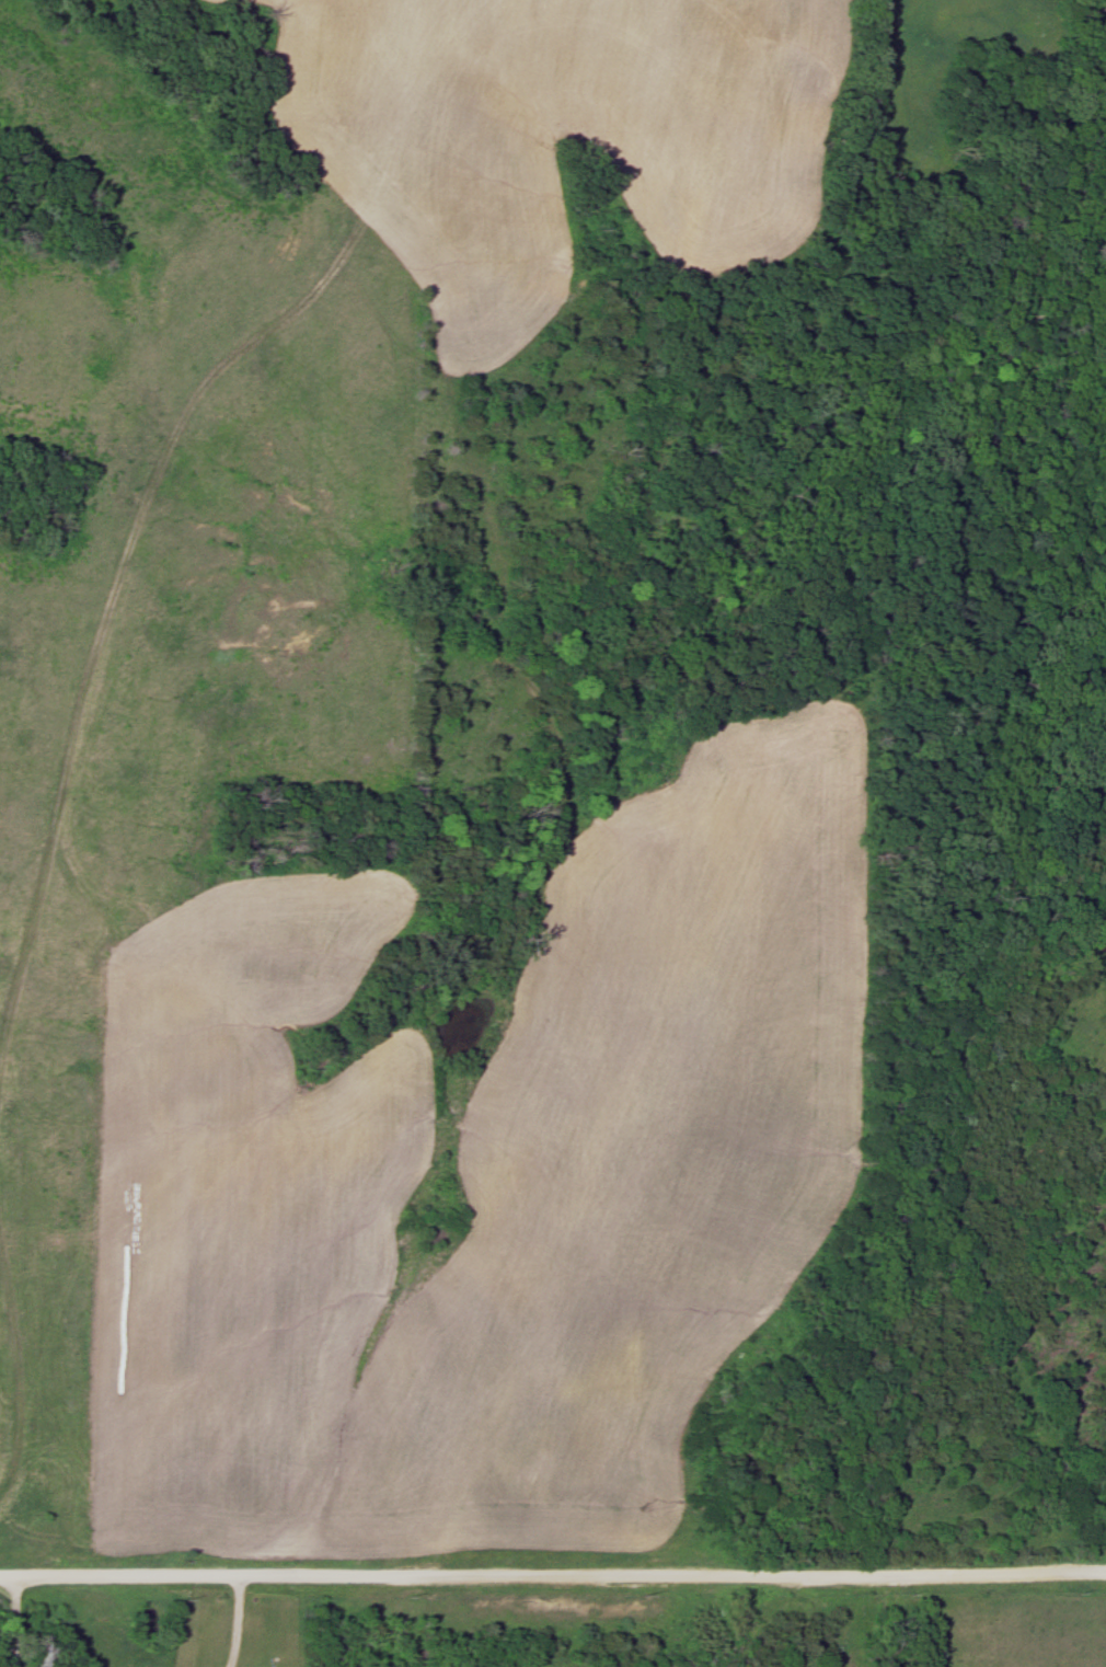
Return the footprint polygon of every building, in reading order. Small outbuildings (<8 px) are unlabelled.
[(50,1649),(31,1649),(31,1666),(50,1666),(50,1649)]
